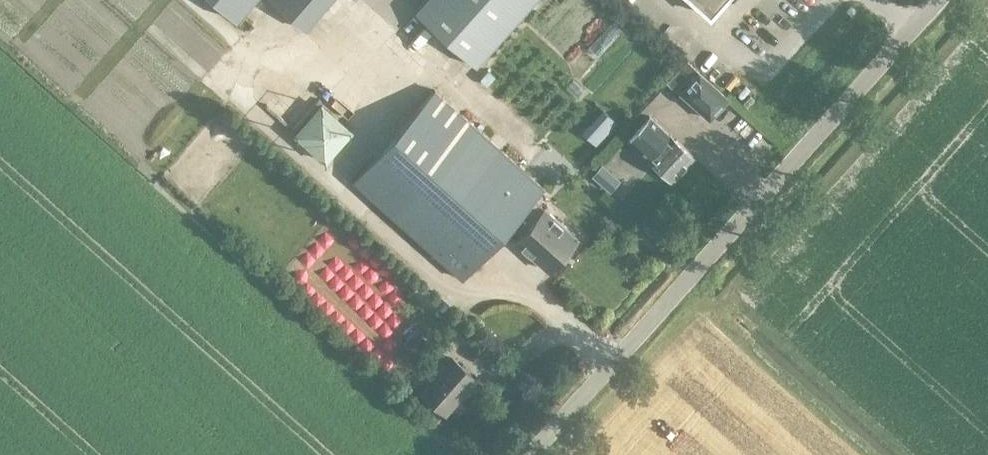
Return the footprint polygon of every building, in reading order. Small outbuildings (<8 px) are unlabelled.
[(255,0),(216,0),(238,20),(255,0)] [(306,30),(318,17),(326,24),(348,0),(273,0),(306,30)] [(416,12),(475,65),(534,0),(426,0),(416,12)] [(710,15),(723,0),(693,0),(710,15)] [(852,15),(857,9),(851,5),(846,10),(852,15)] [(681,93),(710,120),(729,99),(700,72),(681,93)] [(548,270),(578,237),(546,209),(545,209),(534,200),(545,188),(436,90),(354,181),(463,279),(518,218),(528,227),(515,241),(548,270)] [(295,130),(325,159),(354,129),(324,100),(295,130)] [(604,105),(581,132),(598,147),(621,120),(604,105)] [(672,181),(694,157),(650,116),(628,140),(672,181)] [(608,163),(597,172),(610,188),(621,180),(608,163)] [(452,357),(422,391),(445,412),(476,378),(452,357)]
